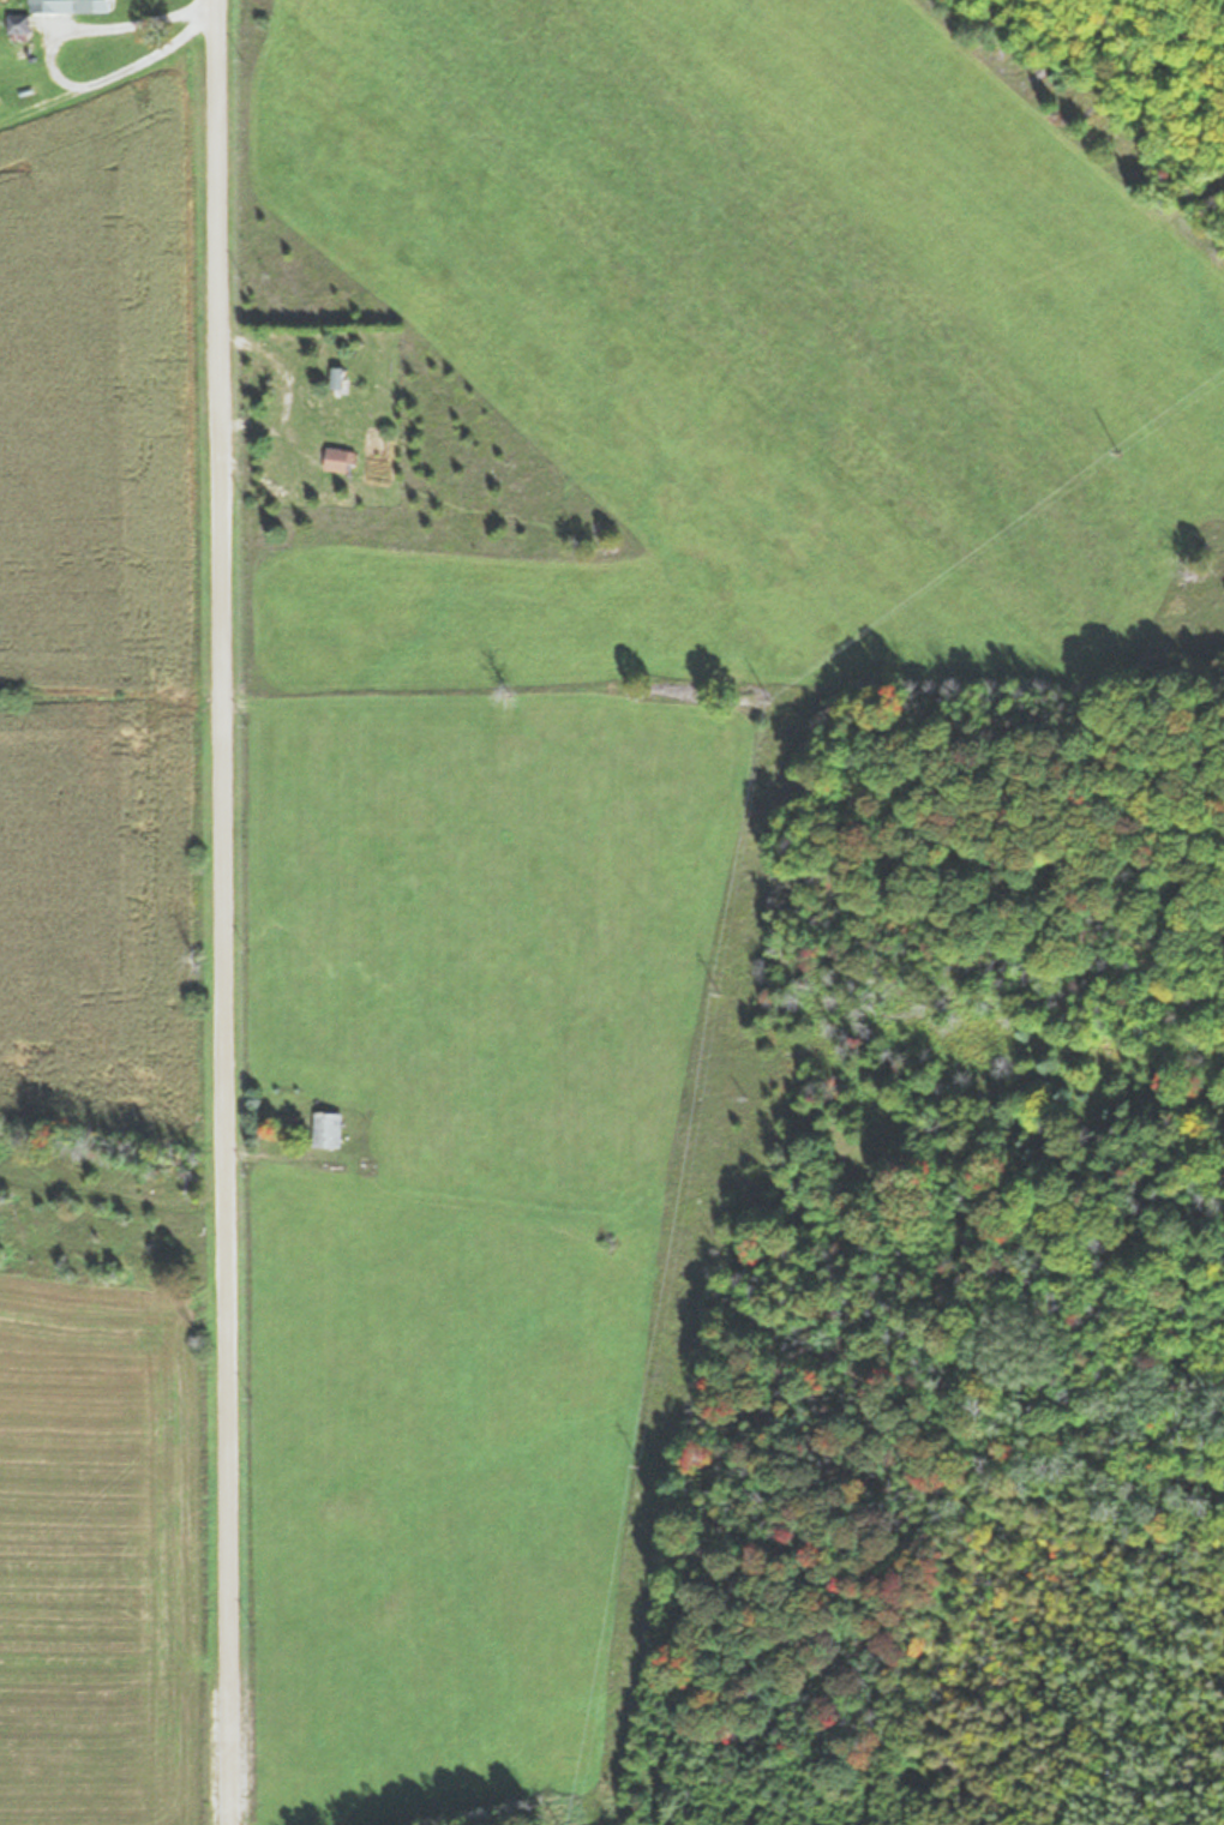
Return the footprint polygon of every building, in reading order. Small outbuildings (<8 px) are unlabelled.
[(60,12),(114,12),(114,0),(60,0),(60,12)] [(346,369),(334,369),(334,389),(346,389),(346,369)] [(356,452),(330,447),(326,469),(352,474),(356,452)] [(345,1147),(345,1111),(316,1111),(316,1147),(345,1147)]
